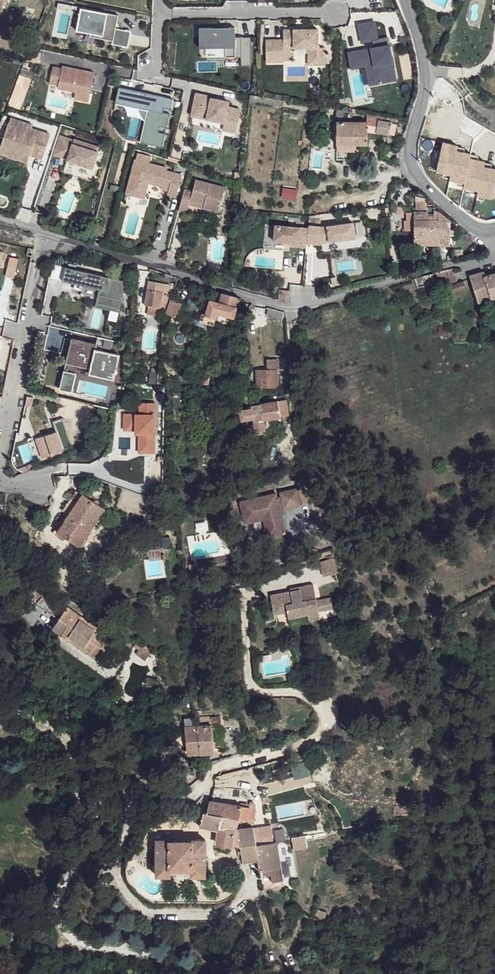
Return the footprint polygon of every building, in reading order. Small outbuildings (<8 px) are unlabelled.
[(118,17),(81,9),(76,32),(113,39),(112,45),(127,48),(128,47),(131,34),(129,33),(115,30),(118,17)] [(356,23),(360,44),(378,40),(374,20),(356,23)] [(211,27),(192,28),(193,37),(196,37),(196,45),(218,45),(219,57),(234,57),(234,66),(250,66),(250,37),(234,38),(234,27),(227,27),(227,29),(211,29),(211,27)] [(283,40),(265,40),(265,55),(283,54),(283,48),(307,48),(308,65),(324,65),(324,48),(318,48),(317,29),(300,29),(301,32),(296,32),(296,29),(283,30),(283,40)] [(368,86),(396,81),(390,44),(346,51),(349,69),(365,66),(368,86)] [(94,73),(63,67),(62,69),(53,68),(50,84),(59,86),(58,89),(76,92),(90,95),(94,73)] [(165,98),(118,87),(114,102),(147,110),(139,142),(160,147),(168,115),(161,113),(165,98)] [(90,95),(76,92),(74,99),(88,102),(90,95)] [(211,98),(195,94),(190,117),(223,125),(235,127),(239,112),(227,109),(228,104),(215,100),(214,104),(209,102),(210,99),(211,98)] [(171,100),(165,98),(161,113),(168,115),(171,100)] [(343,110),(336,109),(334,117),(341,118),(343,110)] [(26,125),(10,119),(1,147),(30,157),(42,161),(50,136),(31,130),(30,133),(24,131),(26,125)] [(378,120),(366,119),(366,122),(367,123),(367,131),(375,133),(378,120)] [(391,123),(378,120),(375,133),(388,135),(391,124),(391,123)] [(366,122),(336,122),(335,144),(354,145),(366,145),(367,131),(367,123),(366,122)] [(235,127),(223,125),(221,132),(233,135),(235,127)] [(62,156),(67,142),(56,139),(52,153),(62,156)] [(85,145),(70,141),(70,143),(64,161),(63,163),(89,171),(96,149),(91,147),(90,150),(84,148),(85,145)] [(64,161),(70,143),(67,142),(62,156),(52,153),(50,157),(61,160),(64,161)] [(1,147),(0,150),(0,156),(27,165),(30,157),(1,147)] [(89,171),(63,163),(60,173),(94,185),(99,169),(96,168),(102,151),(96,149),(89,171)] [(148,159),(135,156),(124,196),(142,201),(147,185),(147,183),(152,184),(152,186),(161,188),(163,181),(168,183),(166,194),(165,197),(175,200),(180,179),(164,175),(165,171),(146,166),(148,159)] [(163,181),(161,188),(159,192),(166,194),(168,183),(163,181)] [(192,194),(183,192),(178,212),(187,215),(188,208),(189,203),(203,206),(202,212),(217,216),(224,191),(194,183),(192,194)] [(189,203),(188,208),(202,212),(203,206),(189,203)] [(415,203),(415,213),(427,213),(427,207),(427,203),(415,203)] [(412,234),(412,245),(431,245),(449,246),(449,223),(445,218),(435,213),(427,213),(415,213),(412,213),(413,221),(412,234)] [(304,243),(306,228),(273,225),(272,241),(288,242),(297,243),(296,246),(304,247),(304,243)] [(322,229),(306,226),(306,228),(304,243),(316,244),(316,243),(316,240),(326,240),(326,243),(351,242),(351,228),(322,229)] [(21,258),(13,256),(8,274),(16,277),(21,258)] [(130,282),(67,266),(64,280),(78,283),(76,289),(83,291),(84,285),(100,289),(103,289),(101,298),(99,297),(96,306),(122,313),(130,282)] [(453,268),(437,273),(438,281),(448,278),(453,293),(466,288),(464,281),(458,283),(453,268)] [(494,296),(494,274),(486,276),(485,271),(470,275),(479,302),(494,296)] [(176,284),(149,279),(144,305),(149,306),(147,313),(160,316),(161,307),(168,308),(172,296),(176,284)] [(239,298),(222,293),(220,302),(217,313),(234,318),(239,298)] [(183,302),(172,296),(168,308),(167,312),(173,315),(175,316),(180,311),(183,302)] [(208,318),(215,320),(217,313),(220,302),(213,300),(211,307),(209,315),(208,318)] [(209,315),(211,307),(197,303),(195,312),(202,314),(209,315)] [(271,308),(269,316),(284,321),(287,312),(271,308)] [(209,315),(202,314),(200,321),(213,325),(215,320),(208,318),(209,315)] [(98,350),(74,344),(68,368),(74,369),(68,394),(79,396),(82,385),(111,392),(108,403),(111,404),(122,360),(97,354),(98,350)] [(245,373),(244,386),(279,385),(278,368),(277,368),(277,359),(267,359),(267,368),(257,369),(257,373),(245,373)] [(74,369),(68,368),(62,392),(68,394),(74,369)] [(256,417),(258,432),(267,431),(265,419),(290,416),(287,399),(253,404),(254,408),(242,409),(243,419),(256,417)] [(156,400),(140,400),(141,412),(126,412),(126,427),(140,427),(140,440),(155,440),(156,400)] [(35,439),(42,458),(62,451),(63,453),(73,449),(63,419),(52,422),(55,432),(35,439)] [(155,440),(140,440),(140,450),(155,450),(155,440)] [(163,491),(153,487),(149,497),(163,502),(163,491)] [(299,504),(295,488),(278,491),(279,497),(274,498),(273,492),(237,500),(241,516),(254,514),(255,520),(261,519),(266,537),(283,533),(279,514),(277,507),(282,506),(282,508),(299,504)] [(84,494),(77,489),(63,510),(70,515),(84,494)] [(106,509),(84,494),(70,515),(63,525),(59,531),(65,536),(81,546),(106,509)] [(254,514),(241,516),(243,523),(255,520),(254,514)] [(55,532),(59,531),(63,525),(60,523),(55,532)] [(143,540),(146,578),(165,577),(163,548),(171,548),(170,538),(143,540)] [(290,591),(271,595),(275,614),(287,612),(288,618),(308,614),(309,620),(320,618),(319,612),(317,600),(313,584),(300,587),(301,589),(290,591)] [(65,605),(47,592),(39,604),(57,616),(65,605)] [(317,600),(319,612),(332,609),(330,598),(317,600)] [(69,605),(54,627),(98,659),(114,636),(69,605)] [(140,649),(145,642),(140,639),(135,645),(140,649)] [(140,649),(137,652),(147,659),(154,649),(145,642),(140,649)] [(198,715),(198,724),(213,724),(212,716),(212,714),(198,715)] [(188,753),(201,752),(198,724),(195,724),(194,716),(184,717),(188,753)] [(221,727),(220,716),(212,716),(213,724),(214,728),(221,727)] [(214,728),(213,724),(198,724),(201,752),(215,751),(214,728)] [(168,750),(164,743),(153,749),(161,763),(172,757),(171,756),(168,750)] [(168,750),(171,756),(178,752),(175,746),(168,750)] [(204,811),(200,825),(219,829),(218,842),(216,842),(215,845),(221,847),(221,848),(228,849),(229,844),(241,845),(238,829),(235,829),(237,822),(238,820),(242,805),(210,800),(207,811),(204,811)] [(250,806),(246,821),(250,824),(252,824),(256,808),(253,808),(254,804),(251,804),(250,806)] [(238,820),(246,821),(250,806),(242,805),(238,820)] [(255,827),(258,845),(266,843),(263,826),(255,827)] [(244,860),(259,859),(256,845),(258,845),(254,827),(238,829),(241,845),(244,860)] [(308,845),(306,833),(292,836),(292,839),(294,849),(308,845)] [(157,874),(170,874),(171,867),(192,867),(192,874),(205,874),(206,839),(192,839),(192,840),(171,840),(171,838),(157,839),(157,874)] [(258,845),(256,845),(259,859),(260,870),(265,869),(271,874),(272,881),(284,878),(277,841),(258,845)] [(326,912),(317,909),(314,919),(324,922),(326,912)]
